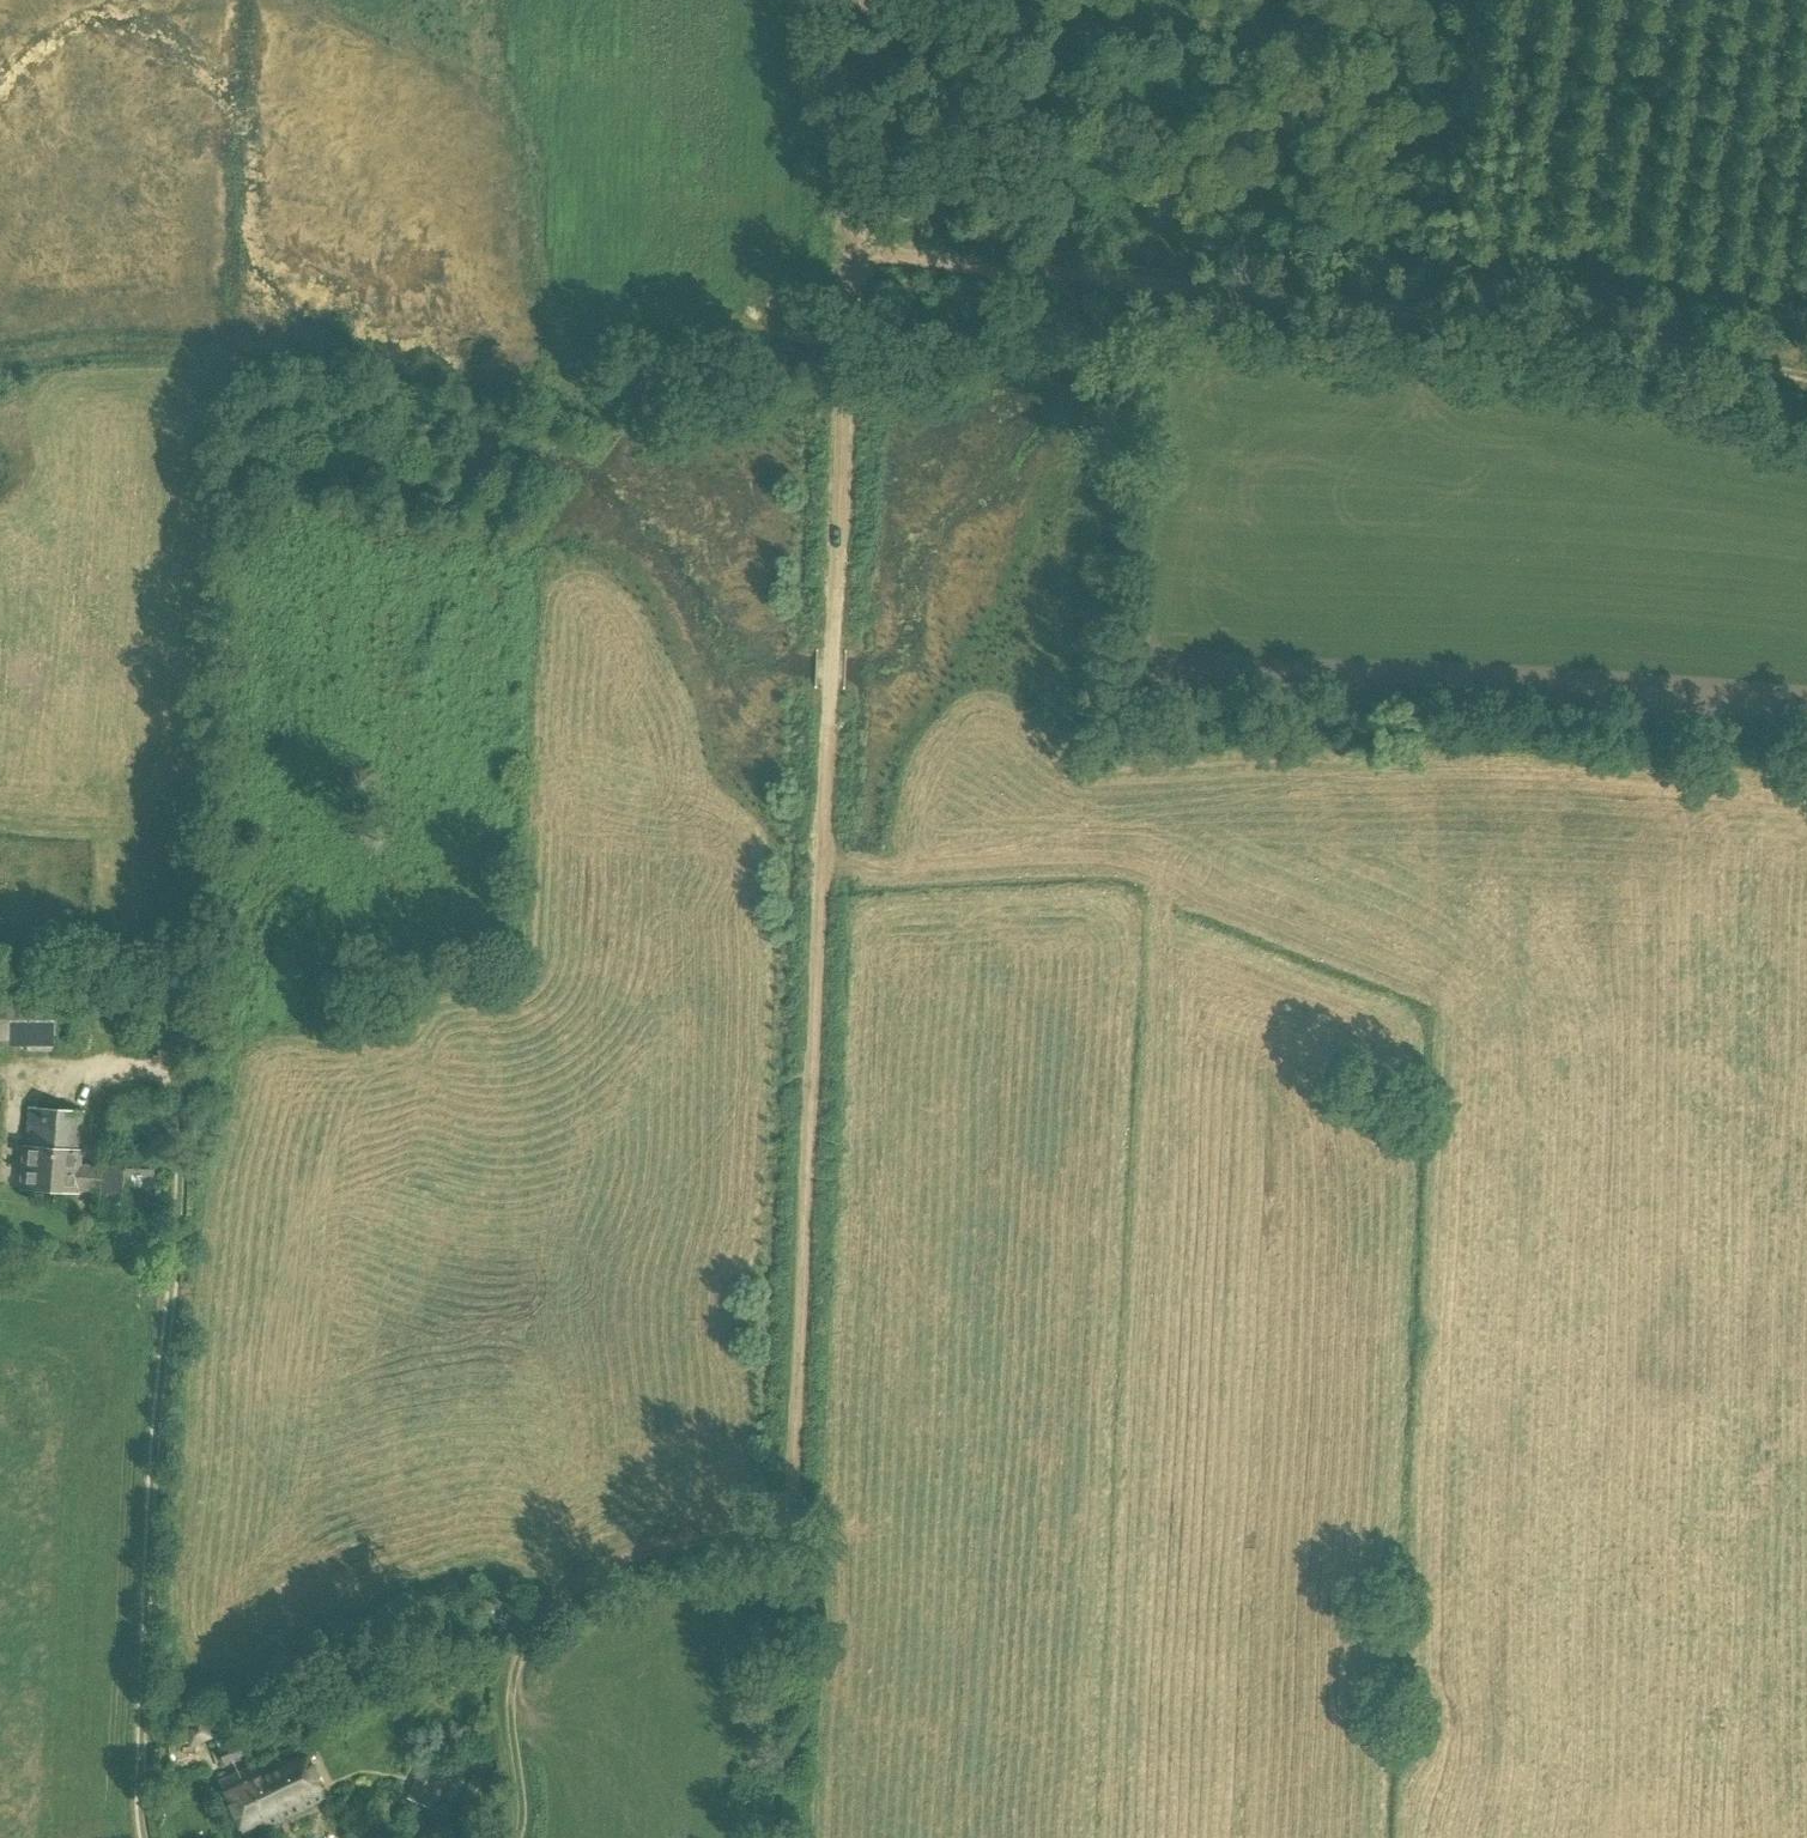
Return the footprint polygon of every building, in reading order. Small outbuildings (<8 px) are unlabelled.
[(56,990),(0,989),(0,1051),(55,1052),(56,990)] [(151,1170),(80,1166),(83,1111),(29,1109),(26,1167),(22,1167),(21,1188),(102,1192),(100,1220),(139,1222),(141,1187),(150,1188),(151,1170)] [(222,1765),(242,1756),(235,1741),(216,1750),(222,1765)] [(326,1801),(299,1746),(219,1784),(245,1837),(247,1837),(326,1801)] [(434,1810),(452,1770),(427,1758),(408,1797),(434,1810)]
